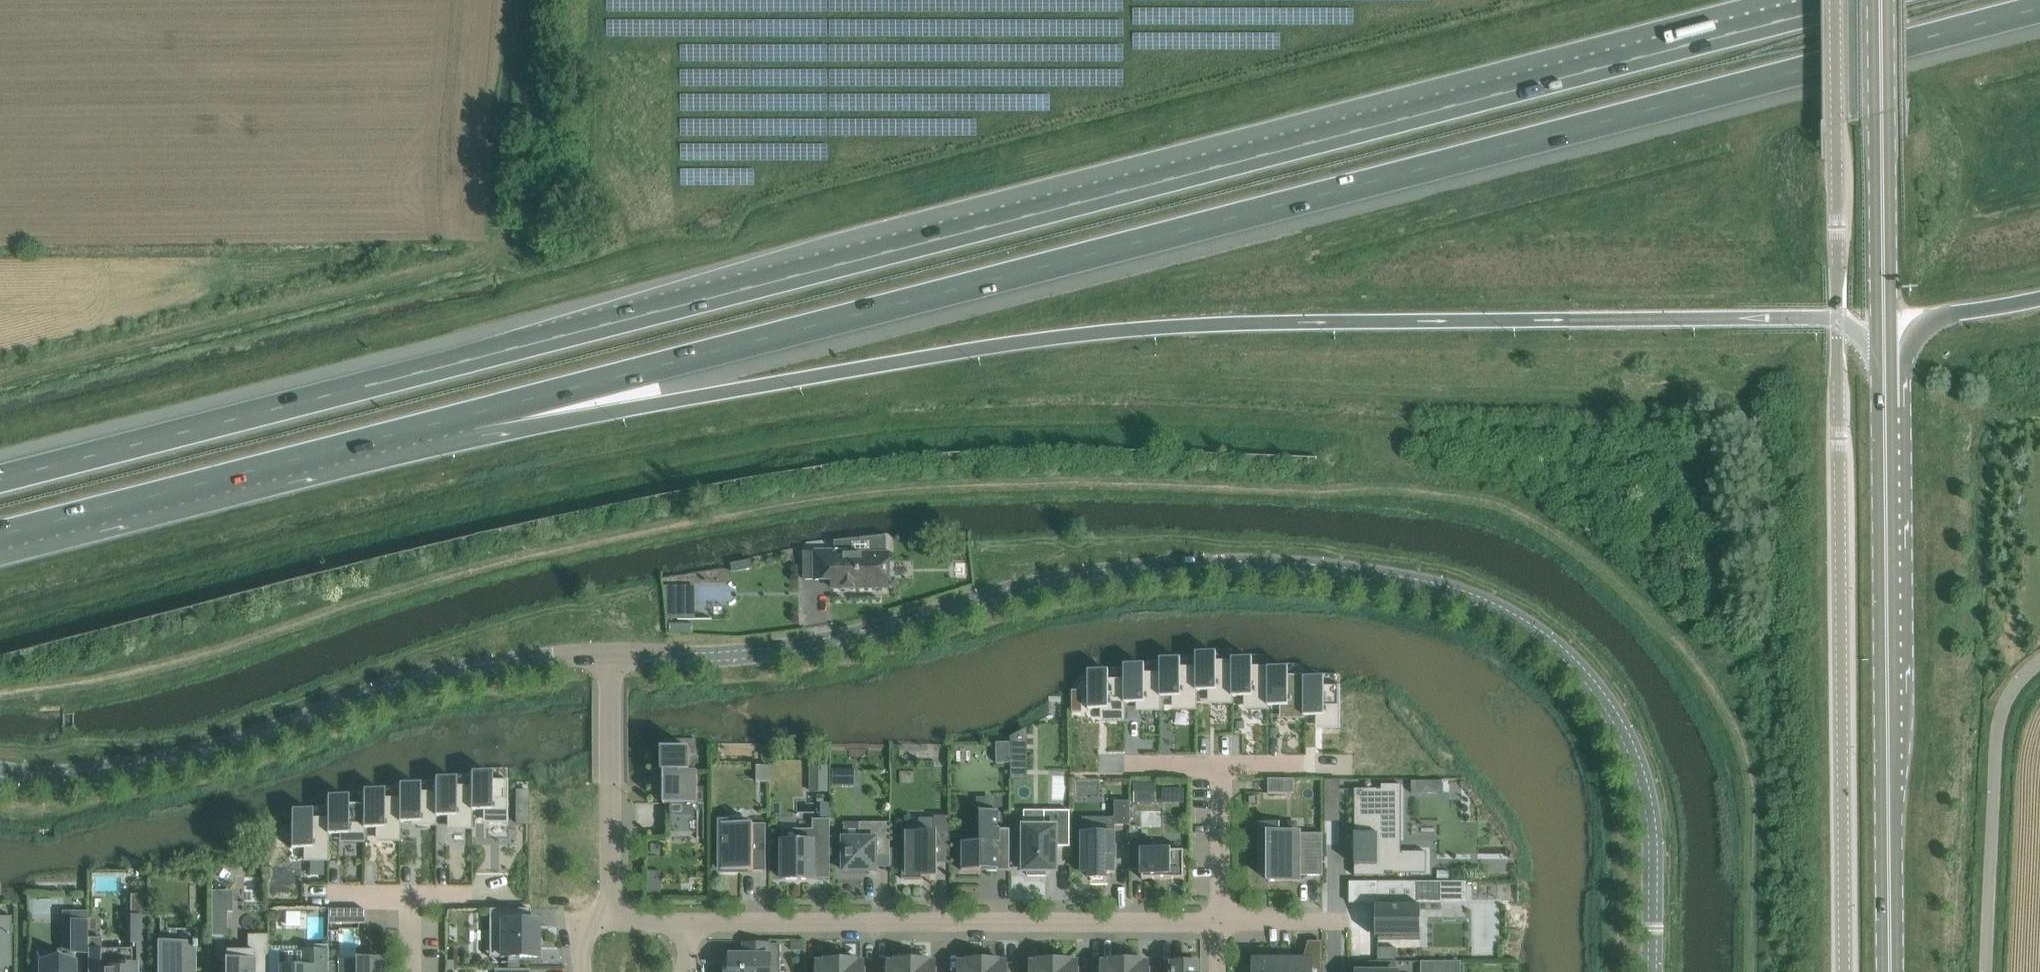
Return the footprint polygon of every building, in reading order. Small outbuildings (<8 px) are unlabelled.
[(889,553),(833,554),(833,550),(816,550),(816,580),(832,580),(832,588),(890,588),(889,553)] [(751,567),(751,566),(750,562),(733,565),(734,571),(751,567)] [(1161,659),(1161,711),(1162,711),(1162,697),(1179,697),(1179,710),(1197,710),(1197,653),(1196,653),(1196,667),(1180,667),(1180,659),(1161,659)] [(1197,653),(1197,710),(1198,710),(1198,691),(1214,691),(1215,704),(1233,704),(1233,659),(1232,659),(1232,661),(1217,661),(1217,653),(1197,653)] [(1125,665),(1125,722),(1126,722),(1126,703),(1143,703),(1143,711),(1161,711),(1161,659),(1160,659),(1160,673),(1145,674),(1145,665),(1125,665)] [(1233,659),(1233,704),(1233,697),(1250,696),(1250,710),(1268,710),(1268,667),(1253,667),(1253,659),(1233,659)] [(1109,671),(1088,671),(1089,710),(1107,709),(1107,722),(1125,722),(1125,665),(1124,665),(1124,685),(1109,685),(1109,671)] [(1268,667),(1268,710),(1269,710),(1269,706),(1286,706),(1286,719),(1304,719),(1304,676),(1289,676),(1289,668),(1269,668),(1269,667),(1268,667)] [(1304,676),(1304,719),(1305,719),(1305,716),(1322,716),(1322,729),(1341,729),(1341,699),(1341,686),(1324,686),(1324,678),(1305,678),(1305,676),(1304,676)] [(1028,728),(1010,738),(1010,743),(1010,763),(1010,764),(1010,765),(1028,765),(1028,758),(1028,728)] [(1010,743),(996,743),(997,764),(1010,764),(1010,763),(1010,743)] [(691,772),(691,749),(662,749),(662,767),(656,767),(656,798),(666,798),(666,802),(664,802),(664,803),(636,803),(636,805),(666,805),(666,831),(636,831),(636,832),(666,832),(666,839),(672,839),(672,832),(697,832),(697,812),(704,812),(704,803),(698,803),(698,772),(691,772)] [(757,782),(769,782),(769,766),(757,767),(757,782)] [(811,774),(827,774),(827,766),(811,766),(811,774)] [(833,770),(833,787),(845,787),(845,786),(845,770),(833,770)] [(435,778),(435,826),(435,816),(447,816),(453,816),(453,829),(471,829),(471,772),(470,772),(470,786),(455,786),(455,778),(435,778)] [(471,772),(471,829),(471,810),(483,810),(488,810),(489,823),(507,823),(507,780),(491,780),(491,772),(471,772)] [(399,784),(399,841),(400,841),(400,822),(411,822),(417,822),(417,826),(435,826),(435,778),(434,778),(434,792),(419,792),(419,784),(399,784)] [(1294,779),(1268,779),(1268,794),(1294,794),(1294,779)] [(363,790),(363,842),(364,842),(364,828),(375,828),(381,828),(381,841),(399,841),(399,784),(398,784),(398,798),(383,798),(383,790),(363,790)] [(1155,784),(1135,784),(1135,802),(1155,802),(1155,784)] [(1354,866),(1355,876),(1373,876),(1373,874),(1379,874),(1379,876),(1385,876),(1385,872),(1393,872),(1393,873),(1427,873),(1426,852),(1400,852),(1400,797),(1401,797),(1401,785),(1381,785),(1381,790),(1377,790),(1377,789),(1355,789),(1355,798),(1359,798),(1359,835),(1356,835),(1356,852),(1353,852),(1353,853),(1356,853),(1356,866),(1354,866)] [(1339,799),(1339,788),(1325,788),(1325,799),(1339,799)] [(327,796),(327,861),(328,861),(328,834),(339,834),(345,834),(345,842),(363,842),(363,790),(362,790),(362,804),(347,804),(347,796),(327,796)] [(291,810),(291,848),(303,848),(309,848),(309,861),(327,861),(327,796),(326,796),(327,810),(291,810)] [(1130,801),(1115,801),(1115,825),(1130,825),(1130,801)] [(517,803),(517,823),(528,823),(528,803),(517,803)] [(1027,875),(1046,875),(1046,871),(1056,871),(1056,847),(1070,847),(1070,811),(1044,811),(1044,827),(1024,827),(1024,871),(1027,871),(1027,875)] [(981,843),(962,843),(962,871),(1010,871),(1010,829),(999,829),(999,812),(998,812),(998,814),(980,814),(981,843)] [(937,863),(950,863),(950,816),(935,816),(935,834),(907,835),(908,854),(902,854),(903,880),(922,880),(922,876),(937,876),(937,863)] [(782,875),(782,879),(814,879),(814,859),(830,859),(830,819),(813,819),(813,829),(801,829),(801,841),(782,841),(782,861),(778,861),(778,875),(782,875)] [(860,823),(844,823),(844,839),(844,871),(876,871),(876,855),(890,855),(890,850),(890,823),(860,823)] [(722,824),(722,871),(766,871),(766,833),(766,824),(754,824),(722,824)] [(1279,834),(1279,826),(1260,826),(1260,875),(1269,875),(1269,882),(1300,882),(1300,876),(1323,876),(1323,834),(1279,834)] [(1115,833),(1083,833),(1083,873),(1091,873),(1091,879),(1107,879),(1107,873),(1115,873),(1115,859),(1116,859),(1116,847),(1115,847),(1115,833)] [(1153,851),(1153,839),(1131,839),(1131,869),(1143,869),(1143,879),(1184,879),(1184,851),(1153,851)] [(266,879),(254,879),(253,895),(265,896),(266,879)] [(1377,904),(1377,937),(1419,937),(1419,906),(1418,906),(1418,902),(1442,902),(1442,883),(1442,882),(1377,882),(1377,904)] [(1,917),(2,896),(0,896),(0,964),(9,964),(8,917),(1,917)] [(328,909),(328,923),(365,923),(365,909),(328,909)] [(530,909),(489,909),(489,957),(537,957),(537,921),(530,921),(530,909)] [(226,912),(212,912),(212,935),(227,935),(226,912)] [(130,943),(147,943),(147,918),(130,918),(130,943)] [(88,953),(88,937),(88,920),(69,920),(69,953),(88,953)] [(160,971),(196,971),(196,929),(160,929),(160,971)] [(268,934),(254,934),(254,950),(225,950),(226,971),(220,971),(268,971),(268,934)] [(101,949),(101,937),(88,937),(88,953),(88,971),(136,971),(136,965),(132,965),(132,949),(101,949)] [(726,964),(726,971),(781,971),(781,945),(754,944),(754,946),(757,946),(757,957),(730,957),(730,964),(726,964)] [(280,971),(328,971),(328,962),(328,950),(306,951),(280,950),(280,967),(280,971)] [(328,971),(384,971),(384,959),(356,959),(356,962),(328,962),(328,971)] [(841,960),(827,960),(827,964),(818,964),(818,971),(841,971),(841,960)] [(841,971),(865,971),(865,964),(855,964),(855,960),(841,960),(841,971)] [(912,960),(898,960),(898,964),(889,964),(889,971),(912,971),(912,960)] [(926,960),(912,960),(912,971),(936,971),(936,964),(926,964),(926,960)] [(983,960),(969,960),(969,964),(960,964),(960,971),(983,971),(983,960)] [(983,971),(1007,971),(1007,964),(997,964),(997,960),(983,960),(983,971)] [(1054,961),(1040,960),(1040,964),(1031,964),(1031,971),(1054,971),(1054,961)] [(1198,964),(1198,960),(1183,961),(1183,964),(1173,964),(1173,971),(1198,971),(1198,964)] [(1054,971),(1078,971),(1078,964),(1069,964),(1069,961),(1054,961),(1054,971)] [(1126,961),(1111,961),(1111,964),(1102,964),(1102,971),(1126,971),(1126,961)] [(1126,971),(1149,971),(1149,964),(1140,964),(1140,961),(1126,961),(1126,971)] [(1255,971),(1322,971),(1322,962),(1304,962),(1303,968),(1293,965),(1293,962),(1255,962),(1255,971)] [(1397,962),(1370,962),(1370,971),(1397,971),(1397,962)] [(1421,962),(1421,971),(1433,971),(1433,962),(1421,962)] [(32,968),(32,971),(74,971),(74,963),(40,963),(40,968),(32,968)]
